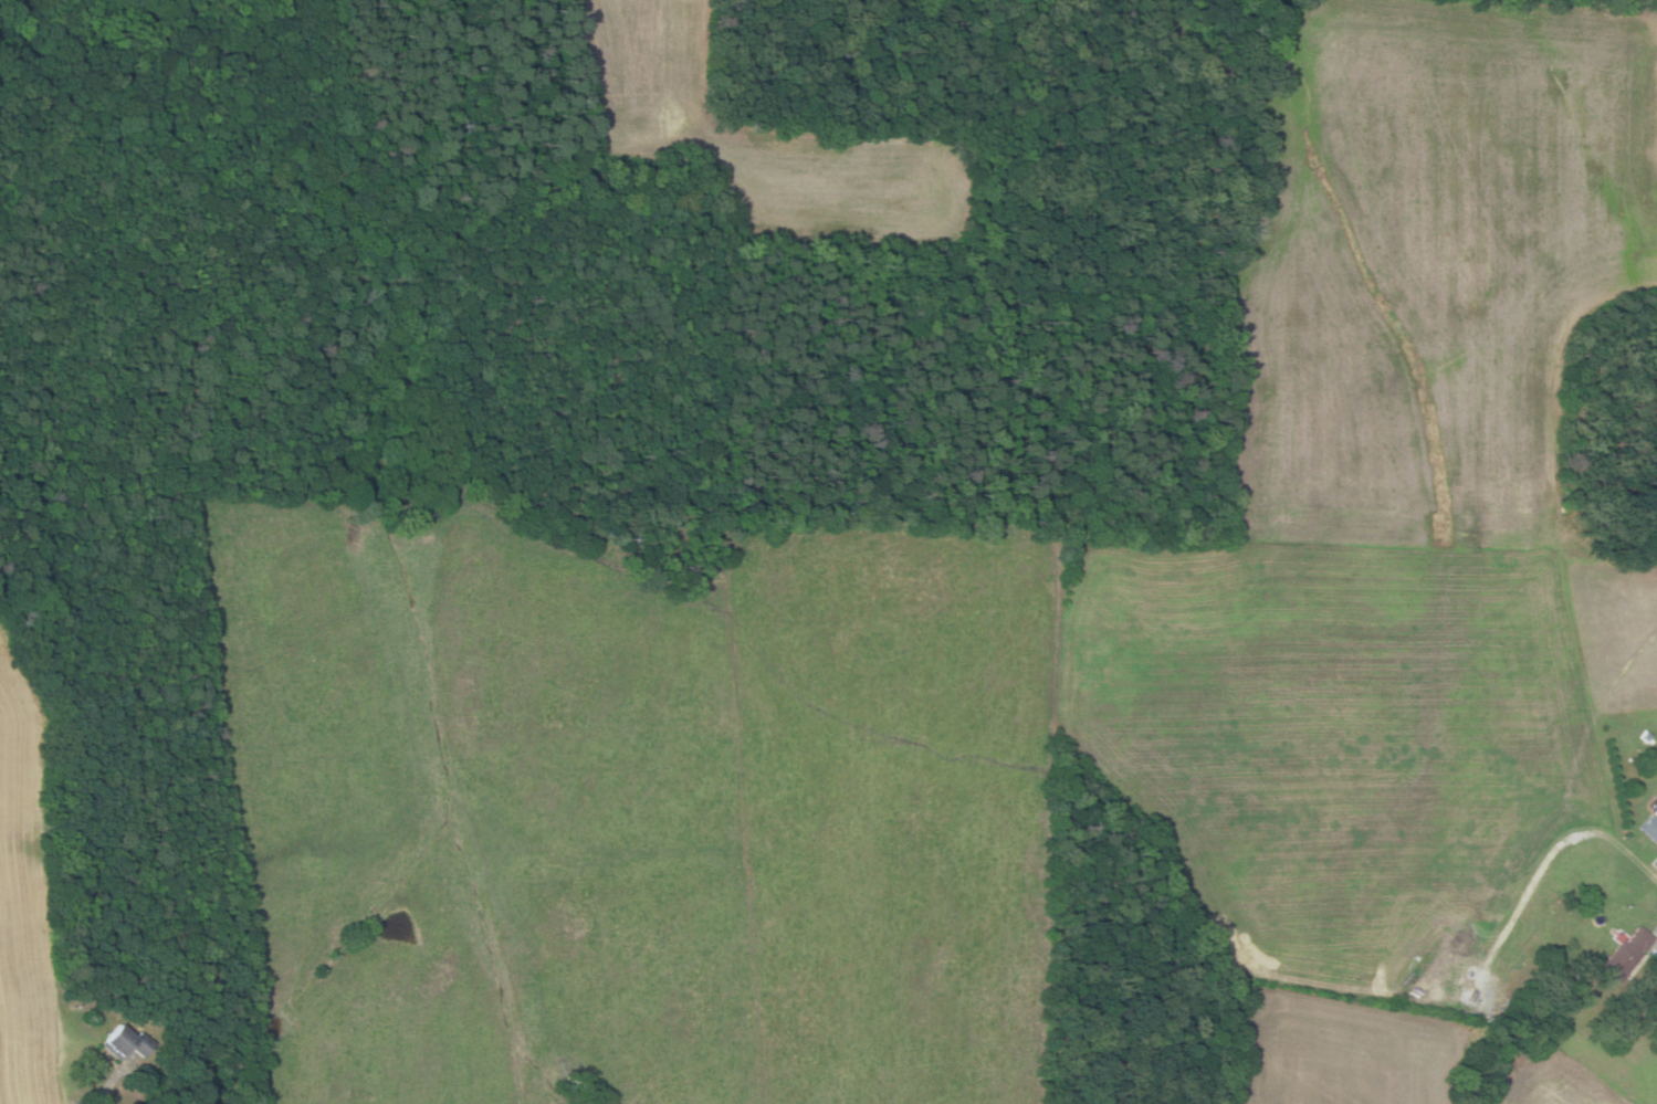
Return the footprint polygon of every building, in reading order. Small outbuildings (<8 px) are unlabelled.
[(1646,730),(1653,735),(1648,742),(1642,737),(1646,730)] [(1651,816),(1656,820),(1656,837),(1653,842),(1639,830),(1651,816)] [(1619,985),(1598,969),(1622,939),(1625,943),(1637,927),(1654,939),(1644,953),(1640,949),(1638,953),(1642,955),(1619,985)] [(141,1058),(128,1047),(117,1061),(99,1045),(117,1023),(135,1038),(140,1032),(154,1043),(141,1058)]
